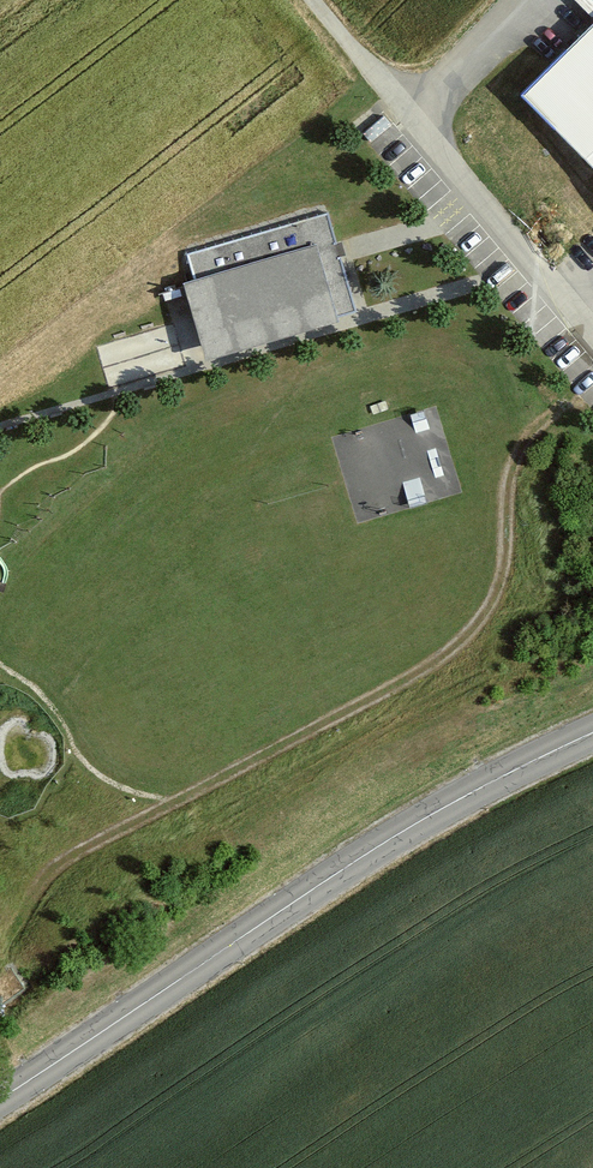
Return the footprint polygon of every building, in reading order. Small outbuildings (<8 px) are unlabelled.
[(509,96),(592,180),(592,13),(509,96)] [(192,355),(358,309),(341,249),(330,209),(180,250),(188,278),(172,283),(192,355)]
